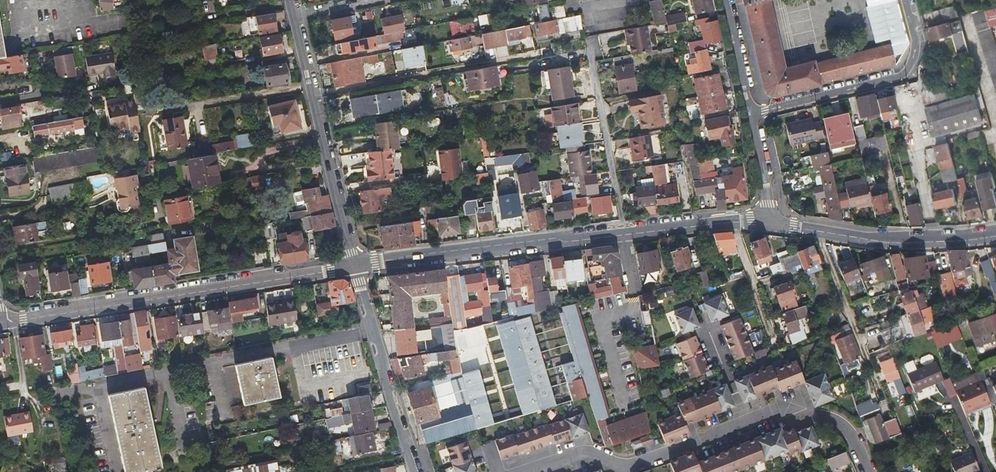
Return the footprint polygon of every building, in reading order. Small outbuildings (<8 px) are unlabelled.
[(215,10),(230,8),(228,0),(213,0),(215,10)] [(664,20),(660,1),(660,0),(648,2),(653,24),(665,21),(664,20)] [(711,0),(690,0),(693,13),(713,9),(711,0)] [(743,4),(744,4),(760,76),(763,89),(764,91),(766,93),(768,95),(770,95),(772,96),(896,65),(893,56),(898,55),(896,45),(813,65),(813,63),(782,71),(767,0),(742,0),(743,4)] [(896,0),(884,0),(889,20),(901,17),(896,0)] [(955,4),(947,7),(951,17),(957,15),(955,4)] [(549,8),(552,21),(553,20),(565,18),(562,5),(549,8)] [(935,23),(951,17),(947,7),(931,13),(935,23)] [(984,9),(971,11),(995,86),(995,45),(984,9)] [(242,24),(244,23),(247,23),(249,35),(275,30),(272,14),(241,19),(242,24)] [(491,19),(489,14),(471,17),(472,23),(477,22),(483,21),(491,19)] [(354,33),(354,31),(354,29),(349,29),(346,16),(329,19),(333,41),(358,36),(357,32),(354,33)] [(381,34),(402,30),(400,16),(384,19),(383,16),(377,17),(381,34)] [(679,17),(664,20),(665,21),(666,27),(672,25),(676,24),(681,24),(679,17)] [(706,18),(700,19),(694,21),(696,29),(700,28),(704,44),(720,41),(716,22),(708,24),(706,18)] [(930,40),(942,36),(953,33),(954,36),(957,35),(956,33),(962,31),(958,19),(928,30),(930,40)] [(531,24),(532,30),(533,35),(535,35),(536,38),(543,37),(542,33),(555,31),(554,25),(553,20),(552,21),(531,24)] [(678,32),(696,29),(694,21),(681,24),(676,24),(678,32)] [(502,30),(504,41),(528,37),(526,25),(502,30)] [(642,26),(619,30),(621,39),(624,39),(627,55),(639,52),(647,51),(642,26)] [(162,44),(172,42),(182,41),(181,34),(185,33),(184,29),(160,33),(162,44)] [(404,40),(402,30),(381,34),(333,43),(335,54),(374,46),(373,44),(390,42),(390,43),(404,40)] [(504,44),(504,41),(502,30),(445,40),(448,52),(450,52),(451,55),(458,53),(457,50),(474,47),(473,44),(479,43),(480,49),(504,44)] [(280,52),(278,44),(277,36),(258,39),(261,55),(280,52)] [(964,37),(960,38),(956,40),(958,47),(966,44),(964,37)] [(131,38),(127,39),(123,40),(127,61),(134,60),(131,38)] [(689,53),(694,52),(702,51),(700,40),(687,43),(689,53)] [(202,47),(203,54),(204,61),(216,59),(214,45),(202,47)] [(397,49),(399,58),(401,67),(422,63),(418,45),(397,49)] [(694,52),(694,56),(695,59),(689,61),(691,66),(686,67),(688,74),(709,69),(705,50),(702,51),(694,52)] [(646,87),(639,52),(627,55),(624,55),(613,57),(620,92),(646,87)] [(103,77),(109,76),(115,75),(113,66),(114,65),(112,53),(84,58),(87,76),(102,73),(103,77)] [(54,58),(56,67),(56,72),(58,80),(75,77),(71,55),(54,58)] [(0,61),(1,62),(0,63),(0,72),(2,71),(2,73),(11,72),(11,75),(26,73),(23,57),(5,60),(0,61)] [(329,62),(332,78),(333,86),(361,82),(356,57),(329,62)] [(286,83),(284,73),(282,64),(262,67),(266,87),(286,83)] [(503,74),(502,65),(465,72),(466,78),(464,78),(466,91),(498,86),(494,80),(494,75),(503,74)] [(545,69),(548,85),(551,100),(572,97),(567,66),(545,69)] [(699,95),(719,92),(717,75),(697,77),(699,95)] [(133,97),(135,108),(136,114),(160,109),(159,106),(159,101),(145,104),(141,83),(131,85),(133,97)] [(978,84),(934,98),(935,100),(978,85),(978,84)] [(923,101),(928,118),(934,135),(981,120),(974,97),(981,95),(978,85),(935,100),(934,98),(923,101)] [(352,117),(370,113),(388,110),(385,92),(349,99),(352,117)] [(720,109),(719,92),(699,95),(701,111),(720,109)] [(662,122),(656,93),(626,99),(628,110),(635,109),(638,127),(662,122)] [(872,94),(864,97),(856,98),(857,100),(855,101),(856,106),(858,116),(865,115),(876,112),(872,94)] [(106,107),(107,113),(135,108),(133,97),(124,99),(125,103),(106,107)] [(885,123),(883,117),(882,112),(892,109),(889,97),(875,100),(880,124),(885,123)] [(299,128),(296,114),(293,101),(266,107),(272,135),(299,128)] [(556,126),(577,123),(574,103),(549,107),(552,127),(556,126)] [(21,126),(20,117),(18,108),(0,111),(3,129),(21,126)] [(110,131),(120,129),(129,128),(130,134),(140,132),(136,114),(135,108),(107,113),(110,131)] [(725,128),(724,122),(723,116),(704,120),(708,138),(719,136),(721,146),(733,143),(729,127),(725,128)] [(821,126),(823,138),(828,137),(831,148),(850,144),(850,142),(845,116),(825,120),(826,125),(821,126)] [(82,118),(43,125),(36,127),(30,128),(33,139),(60,133),(61,136),(64,135),(63,133),(84,129),(82,118)] [(891,120),(894,129),(901,128),(898,118),(891,120)] [(786,124),(788,135),(790,145),(823,138),(821,126),(819,121),(812,123),(811,119),(786,124)] [(186,148),(184,134),(181,120),(163,123),(168,151),(186,148)] [(394,120),(373,123),(377,152),(389,150),(398,149),(396,137),(397,137),(399,135),(398,130),(396,128),(395,128),(394,120)] [(580,123),(577,123),(556,126),(560,148),(565,147),(582,144),(584,144),(580,123)] [(857,146),(866,144),(862,131),(854,133),(857,146)] [(626,137),(629,148),(631,159),(651,155),(646,133),(626,137)] [(251,147),(250,141),(248,134),(231,138),(232,142),(211,146),(213,155),(251,147)] [(884,139),(866,144),(857,146),(859,156),(887,150),(884,139)] [(700,179),(695,160),(691,141),(678,144),(682,163),(689,161),(696,193),(714,191),(715,209),(723,208),(723,202),(720,176),(716,177),(700,179)] [(947,143),(940,145),(934,147),(939,169),(953,165),(947,143)] [(583,150),(582,144),(565,147),(569,177),(578,176),(591,174),(587,150),(583,150)] [(97,146),(65,152),(32,159),(34,173),(100,161),(97,146)] [(393,180),(389,150),(377,152),(368,153),(370,171),(366,172),(367,183),(393,180)] [(457,151),(438,154),(440,165),(442,164),(443,173),(441,173),(442,183),(444,183),(452,182),(452,180),(461,179),(457,151)] [(819,166),(823,183),(833,181),(826,152),(811,155),(813,167),(819,166)] [(525,153),(522,154),(519,154),(520,161),(522,168),(527,168),(525,153)] [(189,175),(215,170),(213,156),(186,161),(189,175)] [(511,162),(510,156),(500,157),(501,164),(511,162)] [(707,157),(695,160),(700,179),(716,177),(714,169),(710,169),(707,157)] [(511,162),(512,170),(522,168),(520,161),(511,162)] [(30,194),(27,180),(24,165),(6,169),(11,197),(30,194)] [(653,186),(656,204),(676,201),(674,185),(668,185),(665,165),(651,167),(653,186)] [(731,175),(720,176),(723,202),(743,199),(739,166),(730,168),(731,175)] [(952,168),(930,181),(936,191),(958,178),(952,168)] [(218,185),(215,170),(189,175),(189,176),(191,190),(218,185)] [(974,174),(975,180),(992,175),(990,170),(974,174)] [(126,172),(120,173),(121,179),(113,181),(114,191),(116,191),(119,211),(136,208),(133,188),(136,188),(134,177),(127,178),(126,172)] [(543,195),(549,193),(548,180),(536,181),(534,172),(517,176),(521,193),(541,188),(543,195)] [(594,173),(591,174),(578,176),(580,194),(597,192),(594,173)] [(487,175),(481,176),(474,177),(476,187),(488,185),(488,182),(487,175)] [(994,191),(992,186),(995,185),(992,175),(975,180),(983,208),(995,205),(995,190),(994,191)] [(864,177),(866,185),(869,197),(871,197),(876,214),(888,210),(883,193),(878,195),(875,185),(871,186),(868,176),(864,177)] [(249,179),(250,186),(251,191),(260,189),(258,177),(249,179)] [(560,191),(558,178),(548,180),(549,193),(550,200),(560,199),(560,200),(574,199),(573,190),(560,191)] [(239,188),(250,186),(249,179),(238,181),(239,188)] [(977,197),(972,199),(966,200),(965,196),(968,195),(963,179),(957,180),(968,219),(983,215),(977,197)] [(833,181),(823,183),(813,186),(816,197),(826,194),(827,202),(825,202),(828,220),(842,222),(839,208),(835,192),(833,181)] [(454,204),(452,182),(444,183),(447,205),(454,204)] [(90,197),(87,183),(48,190),(50,204),(90,197)] [(869,197),(866,185),(846,190),(835,192),(839,208),(849,206),(849,207),(871,202),(869,197)] [(658,216),(656,204),(653,186),(635,189),(636,194),(632,195),(633,200),(637,200),(638,207),(647,206),(649,217),(658,216)] [(515,188),(506,189),(497,191),(501,219),(519,216),(515,188)] [(914,188),(910,189),(906,190),(909,200),(917,198),(914,188)] [(300,219),(309,217),(330,214),(326,197),(318,198),(316,189),(301,192),(304,211),(286,214),(287,221),(300,219)] [(390,189),(376,191),(377,199),(391,198),(390,189)] [(956,204),(955,197),(953,189),(931,195),(934,209),(956,204)] [(357,193),(359,203),(359,213),(378,211),(377,199),(376,191),(357,193)] [(546,200),(550,200),(549,193),(543,195),(544,201),(542,201),(543,210),(543,212),(547,211),(546,200)] [(589,199),(590,206),(591,213),(609,211),(607,196),(589,199)] [(188,223),(186,210),(183,198),(162,202),(166,227),(188,223)] [(477,231),(484,230),(491,228),(489,211),(487,211),(486,206),(490,205),(488,198),(464,202),(461,205),(463,215),(474,214),(477,231)] [(551,204),(552,212),(553,220),(571,217),(569,202),(551,204)] [(904,206),(906,215),(908,224),(913,223),(914,225),(923,223),(918,203),(904,206)] [(543,212),(543,210),(541,210),(541,208),(527,210),(527,213),(525,213),(528,228),(545,226),(543,212)] [(309,217),(312,229),(319,228),(321,231),(324,231),(326,227),(333,225),(330,214),(309,217)] [(312,229),(309,217),(300,219),(301,225),(302,232),(307,231),(307,232),(313,231),(312,229)] [(427,228),(432,227),(437,226),(438,235),(457,232),(455,217),(426,222),(427,228)] [(380,229),(383,249),(413,244),(412,237),(419,235),(418,230),(421,230),(419,222),(380,229)] [(44,240),(44,236),(43,232),(35,233),(34,225),(14,229),(17,245),(44,240)] [(288,233),(288,235),(293,263),(304,261),(303,252),(305,251),(304,246),(301,245),(300,238),(299,238),(298,231),(294,230),(289,231),(288,233)] [(735,246),(732,240),(730,234),(713,235),(717,248),(735,246)] [(293,263),(288,235),(284,235),(285,241),(278,242),(280,250),(277,252),(278,257),(281,257),(282,265),(293,263)] [(757,262),(763,260),(769,258),(762,237),(749,242),(757,262)] [(151,267),(154,285),(173,282),(172,274),(178,273),(179,275),(196,271),(190,239),(172,242),(174,250),(167,251),(168,252),(170,264),(151,267)] [(166,243),(147,246),(149,255),(168,252),(167,251),(166,243)] [(670,252),(674,262),(677,272),(697,264),(690,244),(670,252)] [(149,255),(147,246),(129,249),(131,259),(135,259),(136,262),(140,261),(150,261),(149,255)] [(583,250),(586,263),(596,262),(596,259),(598,259),(599,266),(603,265),(605,278),(614,276),(619,275),(615,257),(615,251),(610,246),(583,250)] [(800,264),(802,269),(807,267),(818,263),(812,247),(796,253),(796,255),(800,264)] [(640,272),(649,270),(658,268),(654,249),(636,253),(640,272)] [(949,251),(952,267),(953,271),(962,269),(968,268),(965,251),(949,251)] [(901,283),(902,283),(903,282),(899,265),(901,265),(898,254),(888,257),(894,283),(900,282),(901,283)] [(779,271),(800,264),(796,255),(781,261),(781,263),(770,267),(773,274),(779,271)] [(567,286),(566,280),(562,262),(561,256),(549,259),(552,278),(559,277),(559,280),(562,279),(563,287),(567,286)] [(863,277),(865,276),(867,275),(869,280),(885,276),(880,257),(858,263),(863,277)] [(909,280),(938,275),(936,262),(925,264),(924,258),(906,262),(909,280)] [(984,269),(987,277),(989,277),(995,296),(995,278),(989,258),(981,261),(984,269)] [(562,262),(566,280),(583,277),(580,259),(562,262)] [(596,262),(586,263),(587,267),(599,266),(598,259),(596,259),(596,262)] [(530,279),(538,278),(545,277),(542,261),(528,263),(530,279)] [(852,261),(845,263),(837,266),(843,281),(858,275),(852,261)] [(19,279),(20,279),(22,279),(25,296),(33,294),(33,290),(38,289),(34,264),(16,267),(19,279)] [(508,267),(510,276),(511,286),(523,285),(526,306),(514,308),(515,316),(534,312),(527,264),(508,267)] [(802,269),(800,264),(779,271),(782,279),(803,271),(802,269)] [(103,265),(97,266),(91,267),(90,265),(86,265),(90,286),(106,283),(103,265)] [(464,272),(463,265),(456,266),(457,273),(464,272)] [(134,288),(154,285),(151,267),(131,270),(134,288)] [(813,283),(807,267),(802,269),(803,271),(808,285),(813,283)] [(63,268),(60,269),(58,269),(59,273),(46,276),(49,292),(70,289),(72,298),(80,297),(76,275),(64,278),(63,268)] [(445,278),(444,270),(426,272),(387,277),(394,329),(413,327),(409,296),(442,292),(447,291),(445,278)] [(946,277),(938,279),(941,301),(955,297),(951,275),(946,277)] [(589,299),(594,298),(623,291),(622,286),(617,287),(614,276),(605,278),(602,279),(604,288),(588,292),(589,299)] [(870,288),(865,276),(863,277),(859,277),(865,290),(870,288)] [(458,277),(445,278),(447,291),(451,322),(452,329),(452,331),(465,328),(458,277)] [(489,302),(494,301),(499,300),(496,278),(485,279),(489,302)] [(467,296),(474,295),(481,294),(479,279),(465,280),(467,296)] [(326,282),(328,291),(329,301),(314,304),(316,315),(337,311),(336,304),(354,301),(349,284),(340,280),(326,282)] [(769,288),(770,290),(770,293),(773,292),(780,309),(796,303),(788,281),(769,288)] [(675,295),(674,291),(673,287),(663,290),(665,298),(675,295)] [(905,314),(915,311),(923,308),(915,288),(909,289),(897,292),(905,314)] [(551,308),(554,307),(557,307),(555,290),(548,292),(551,308)] [(447,291),(442,292),(443,298),(444,305),(445,314),(446,323),(451,322),(447,291)] [(711,323),(728,316),(721,297),(704,304),(706,312),(711,323)] [(226,303),(229,316),(230,322),(241,320),(239,311),(240,311),(240,314),(244,314),(243,310),(256,308),(254,298),(226,303)] [(293,299),(279,302),(266,305),(269,324),(297,318),(293,299)] [(576,302),(560,306),(561,312),(558,313),(570,354),(587,348),(587,349),(589,348),(588,347),(586,339),(586,337),(585,338),(580,321),(581,321),(580,320),(575,304),(576,304),(576,302)] [(480,309),(482,324),(491,322),(492,322),(489,307),(480,309)] [(780,312),(791,343),(801,339),(790,308),(780,312)] [(222,309),(200,313),(202,327),(225,323),(226,327),(231,326),(230,322),(229,316),(224,317),(222,309)] [(692,309),(674,316),(682,335),(700,328),(692,309)] [(133,313),(136,332),(139,350),(151,348),(144,311),(133,313)] [(915,311),(905,314),(898,317),(906,337),(923,330),(915,311)] [(654,327),(652,320),(651,312),(643,314),(647,329),(654,327)] [(985,343),(994,339),(992,334),(995,332),(995,312),(968,324),(976,347),(985,343)] [(202,327),(200,313),(190,315),(189,314),(184,314),(183,316),(184,323),(179,324),(181,336),(203,332),(202,327)] [(173,317),(163,319),(153,320),(157,339),(176,335),(173,317)] [(528,317),(514,320),(535,395),(540,411),(554,407),(528,317)] [(422,321),(423,326),(435,324),(434,318),(422,319),(422,321)] [(721,327),(727,344),(746,337),(740,319),(721,327)] [(935,347),(960,336),(953,320),(928,332),(935,347)] [(118,322),(120,337),(121,343),(124,343),(124,339),(131,338),(127,321),(118,322)] [(118,322),(114,323),(101,325),(103,339),(117,337),(120,337),(118,322)] [(441,324),(442,331),(452,329),(451,322),(446,323),(442,324),(441,324)] [(417,327),(413,327),(394,329),(398,355),(444,349),(442,331),(441,324),(435,324),(423,326),(417,327)] [(91,325),(86,325),(81,326),(82,336),(78,337),(79,346),(94,343),(91,325)] [(647,329),(651,350),(658,348),(654,327),(647,329)] [(60,331),(60,332),(60,334),(53,335),(53,342),(74,340),(73,329),(60,331)] [(839,337),(834,339),(835,341),(842,361),(843,363),(845,370),(860,365),(856,354),(857,353),(851,335),(849,335),(848,334),(839,337)] [(20,339),(22,354),(23,360),(31,359),(33,367),(40,366),(41,371),(51,369),(49,355),(44,356),(42,336),(20,339)] [(695,337),(676,345),(683,362),(702,354),(695,337)] [(727,344),(734,361),(753,354),(746,337),(727,344)] [(8,347),(7,340),(2,341),(2,339),(0,340),(0,356),(4,356),(4,355),(8,355),(8,347)] [(482,350),(484,359),(487,369),(496,366),(491,348),(482,350)] [(587,348),(570,354),(572,362),(590,356),(589,356),(591,355),(589,348),(587,349),(587,348)] [(651,350),(649,350),(639,353),(643,371),(662,365),(658,348),(651,350)] [(450,375),(459,373),(456,360),(454,349),(399,359),(403,380),(421,376),(419,365),(448,360),(450,375)] [(702,354),(683,362),(690,379),(709,372),(702,354)] [(559,366),(570,402),(588,397),(606,449),(650,435),(648,416),(605,427),(603,419),(607,417),(608,417),(609,417),(609,415),(608,416),(602,393),(602,391),(601,391),(596,375),(597,375),(596,373),(596,374),(591,357),(591,355),(589,356),(590,356),(572,362),(559,366)] [(242,405),(260,401),(278,398),(270,358),(234,366),(242,405)] [(913,390),(927,384),(941,378),(934,361),(906,373),(913,390)] [(792,386),(803,382),(796,363),(784,367),(792,386)] [(845,370),(843,363),(839,364),(844,377),(848,376),(845,370)] [(498,373),(496,366),(487,369),(489,376),(498,373)] [(974,369),(975,372),(989,404),(992,403),(995,401),(995,378),(990,381),(988,377),(985,378),(980,366),(974,369)] [(792,386),(784,367),(772,372),(778,387),(780,391),(792,386)] [(759,373),(767,392),(778,387),(772,372),(770,368),(759,373)] [(67,373),(69,385),(80,383),(78,371),(67,373)] [(422,378),(423,382),(447,376),(446,371),(422,378)] [(899,378),(898,374),(896,371),(885,375),(888,382),(899,378)] [(989,404),(975,372),(950,383),(964,416),(990,405),(989,404)] [(475,429),(459,373),(450,375),(447,376),(423,382),(404,387),(414,421),(416,421),(423,443),(475,429)] [(489,376),(491,385),(494,393),(503,391),(498,373),(489,376)] [(767,392),(759,373),(748,377),(755,396),(767,392)] [(823,375),(804,383),(809,395),(828,387),(823,375)] [(755,396),(748,377),(736,382),(743,401),(755,396)] [(357,389),(359,397),(365,396),(370,395),(368,387),(357,389)] [(720,410),(732,406),(724,387),(712,392),(720,410)] [(828,387),(809,395),(814,407),(832,399),(828,387)] [(114,433),(151,425),(144,388),(107,395),(114,433)] [(720,410),(712,392),(701,396),(708,415),(720,410)] [(322,420),(368,411),(373,410),(372,402),(367,403),(365,396),(359,397),(341,401),(344,412),(335,413),(334,409),(324,411),(324,409),(320,410),(322,420)] [(708,415),(701,396),(689,401),(697,420),(708,415)] [(697,420),(689,401),(677,406),(681,415),(685,424),(697,420)] [(869,405),(857,409),(860,417),(865,415),(872,412),(869,405)] [(372,428),(368,411),(322,420),(321,420),(322,425),(336,422),(336,424),(346,422),(348,433),(372,428)] [(28,412),(2,417),(5,437),(32,432),(28,412)] [(554,444),(554,445),(572,439),(589,433),(583,414),(547,425),(547,424),(512,436),(512,434),(494,441),(501,459),(518,453),(519,454),(554,444)] [(681,415),(669,420),(677,439),(689,434),(685,424),(681,415)] [(865,429),(870,427),(868,421),(865,415),(860,417),(865,429)] [(900,434),(897,427),(894,419),(882,424),(879,416),(868,421),(870,427),(877,443),(900,434)] [(677,439),(669,420),(657,425),(665,444),(677,439)] [(152,428),(151,425),(114,433),(122,471),(139,471),(159,468),(152,428)] [(800,449),(801,453),(819,446),(811,427),(794,434),(800,449)] [(794,434),(793,430),(781,435),(787,450),(788,454),(800,449),(794,434)] [(353,435),(355,444),(357,453),(379,449),(375,431),(353,435)] [(781,435),(779,431),(767,436),(775,455),(787,450),(781,435)] [(654,444),(651,436),(640,440),(640,441),(642,446),(643,448),(654,444)] [(767,436),(756,440),(763,459),(775,455),(767,436)] [(345,451),(342,438),(322,442),(325,455),(345,451)] [(756,440),(744,445),(752,464),(763,459),(756,440)] [(640,441),(631,444),(633,449),(642,446),(640,441)] [(453,471),(475,471),(464,442),(445,448),(453,471)] [(744,445),(732,450),(740,469),(752,464),(744,445)] [(721,454),(728,471),(732,471),(740,469),(732,450),(721,454)] [(959,456),(949,460),(954,471),(970,471),(977,469),(970,452),(959,456)] [(249,471),(252,471),(271,468),(269,454),(246,459),(249,471)] [(682,459),(687,471),(701,471),(697,464),(693,454),(682,459)] [(709,459),(714,471),(728,471),(721,454),(709,459)] [(828,460),(830,465),(832,470),(849,463),(845,454),(828,460)] [(235,459),(218,462),(220,469),(236,466),(235,459)] [(670,464),(673,471),(687,471),(682,459),(670,464)] [(697,464),(701,471),(714,471),(709,459),(697,464)] [(236,466),(220,469),(218,462),(209,463),(211,471),(238,471),(236,466)]
